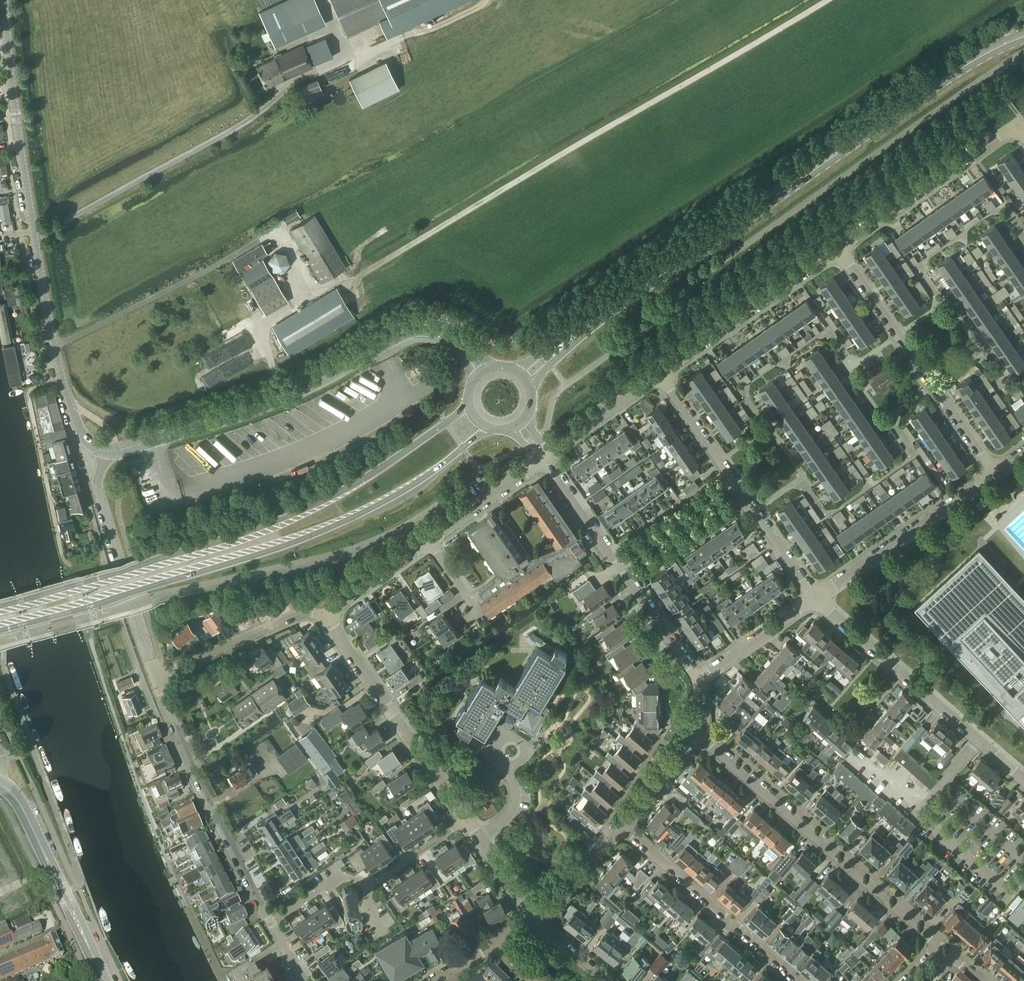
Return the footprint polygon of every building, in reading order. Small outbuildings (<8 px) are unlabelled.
[(325,22),(315,0),(286,0),(259,12),(274,45),(325,22)] [(347,36),(379,21),(386,35),(464,0),(330,0),(347,36)] [(274,58),(256,66),(266,88),(274,84),(277,85),(280,83),(281,81),(312,67),(302,46),(282,55),(281,52),(275,55),(274,57),(274,58)] [(349,79),(362,107),(399,89),(386,61),(349,79)] [(1003,171),(1017,161),(1011,152),(997,162),(1003,171)] [(1009,179),(1023,170),(1017,161),(1003,171),(1009,179)] [(1023,182),(1023,171),(1023,170),(1009,179),(1015,188),(1023,182)] [(984,196),(993,189),(984,176),(974,183),(984,196)] [(1023,195),(1023,182),(1015,188),(1021,197),(1023,195)] [(974,203),(984,196),(974,183),(964,190),(974,203)] [(964,210),(974,203),(964,190),(955,196),(964,210)] [(954,217),(964,210),(955,196),(945,203),(954,217)] [(993,210),(997,207),(991,199),(987,202),(993,210)] [(990,212),(993,210),(987,202),(985,204),(990,212)] [(8,222),(10,222),(7,203),(0,204),(0,218),(7,217),(8,222)] [(944,223),(954,217),(945,203),(935,210),(944,223)] [(286,225),(300,217),(296,210),(282,218),(286,225)] [(934,230),(944,223),(935,210),(925,217),(934,230)] [(970,219),(973,224),(983,217),(980,212),(977,214),(970,219)] [(314,215),(290,230),(321,282),(345,267),(314,215)] [(925,217),(915,224),(924,237),(925,237),(927,240),(930,237),(928,234),(934,230),(925,217)] [(967,228),(973,224),(970,219),(964,224),(967,228)] [(914,244),(924,237),(915,224),(905,231),(914,244)] [(988,244),(1001,235),(994,225),(981,234),(988,244)] [(954,237),(957,235),(952,227),(948,229),(954,237)] [(951,240),(954,237),(948,229),(945,232),(951,240)] [(904,251),(914,244),(905,231),(895,238),(904,251)] [(995,254),(1001,249),(1008,245),(1001,235),(988,244),(995,254)] [(274,249),(269,241),(263,245),(262,243),(233,260),(250,290),(273,276),(263,259),(260,261),(259,260),(269,254),(268,253),(274,249)] [(893,250),(897,248),(892,241),(888,244),(893,250)] [(934,251),(941,247),(938,242),(931,247),(934,251)] [(1002,264),(1015,255),(1008,245),(1001,249),(995,254),(1002,264)] [(872,265),(885,256),(879,246),(865,255),(872,265)] [(974,254),(981,250),(978,246),(972,250),(974,254)] [(928,256),(934,251),(931,247),(925,251),(928,256)] [(897,257),(899,256),(901,254),(897,248),(893,250),(897,257)] [(977,258),(984,254),(981,250),(974,254),(977,258)] [(282,271),(289,263),(285,254),(275,252),(269,260),(272,270),(282,271)] [(965,260),(972,256),(969,252),(963,257),(965,260)] [(1009,274),(1022,265),(1015,255),(1002,264),(1009,274)] [(879,275),(892,266),(885,256),(872,265),(879,275)] [(914,265),(918,262),(914,256),(910,259),(914,265)] [(945,275),(958,266),(951,256),(938,265),(945,275)] [(968,264),(975,260),(972,256),(965,260),(968,264)] [(907,270),(910,268),(906,261),(902,264),(907,270)] [(988,274),(992,271),(993,270),(989,265),(984,269),(988,274)] [(1023,278),(1023,268),(1022,265),(1009,274),(1016,284),(1023,278)] [(886,285),(899,275),(892,266),(879,275),(886,285)] [(951,285),(965,276),(958,266),(945,275),(951,285)] [(911,277),(913,276),(915,274),(910,268),(907,270),(911,277)] [(982,278),(986,276),(981,269),(977,272),(982,278)] [(993,281),(997,278),(992,271),(988,274),(993,281)] [(893,294),(906,285),(899,275),(886,285),(893,294)] [(265,315),(268,313),(288,302),(273,276),(250,290),(265,315)] [(958,295),(972,285),(965,276),(951,285),(958,295)] [(986,285),(990,282),(986,276),(982,278),(986,285)] [(827,296),(840,287),(833,277),(820,286),(827,296)] [(1023,293),(1023,278),(1016,284),(1022,294),(1023,293)] [(920,290),(924,287),(919,281),(915,284),(920,290)] [(15,294),(23,293),(21,285),(13,286),(15,294)] [(900,304),(913,295),(906,285),(893,294),(900,304)] [(965,305),(978,295),(972,285),(958,295),(965,305)] [(1001,295),(1007,290),(1004,286),(998,290),(1001,295)] [(834,306),(847,297),(840,287),(827,296),(834,306)] [(924,297),(926,295),(928,294),(924,287),(920,290),(924,297)] [(273,327),(289,354),(353,316),(336,289),(273,327)] [(994,299),(1001,295),(998,290),(991,295),(994,299)] [(1003,298),(1004,298),(1010,294),(1007,290),(1001,295),(1003,298)] [(906,314),(920,305),(913,295),(900,304),(906,314)] [(972,314),(985,305),(978,295),(965,305),(972,314)] [(997,303),(1003,298),(1001,295),(994,299),(997,303)] [(17,305),(25,304),(24,296),(16,297),(17,305)] [(815,304),(822,300),(819,296),(813,300),(815,304)] [(841,316),(854,307),(847,297),(834,306),(841,316)] [(805,321),(816,313),(806,300),(796,307),(805,321)] [(818,308),(825,304),(822,300),(815,304),(818,308)] [(13,340),(6,304),(0,305),(0,336),(1,343),(13,340)] [(1016,313),(1020,311),(1015,304),(1011,307),(1016,313)] [(979,324),(992,315),(985,305),(972,314),(979,324)] [(795,328),(805,321),(796,307),(786,314),(795,328)] [(848,326),(861,317),(854,307),(841,316),(848,326)] [(1009,318),(1013,315),(1009,308),(1005,311),(1009,318)] [(1020,320),(1023,317),(1020,311),(1016,313),(1020,320)] [(786,334),(795,328),(786,314),(777,321),(786,334)] [(829,324),(833,321),(829,315),(825,317),(829,324)] [(986,334),(999,325),(992,315),(979,324),(986,334)] [(1014,324),(1018,321),(1013,315),(1009,318),(1014,324)] [(854,336),(868,326),(861,317),(848,326),(854,336)] [(776,341),(786,334),(777,321),(767,328),(776,341)] [(834,330),(838,327),(833,321),(829,324),(834,330)] [(993,344),(1006,335),(999,325),(986,334),(993,344)] [(1016,333),(1023,329),(1020,325),(1014,329),(1016,333)] [(816,335),(820,332),(816,326),(811,328),(816,335)] [(861,346),(875,337),(868,326),(854,336),(861,346)] [(766,348),(776,341),(767,328),(757,335),(766,348)] [(806,342),(812,337),(810,333),(803,338),(806,342)] [(756,355),(766,348),(757,335),(747,342),(756,355)] [(843,344),(850,339),(847,335),(840,340),(843,344)] [(999,354),(1013,345),(1006,335),(993,344),(999,354)] [(799,346),(806,342),(803,338),(796,342),(799,346)] [(846,348),(852,343),(850,339),(843,344),(846,348)] [(26,351),(34,349),(33,341),(25,343),(26,351)] [(747,362),(756,355),(747,342),(737,348),(747,362)] [(1006,364),(1019,354),(1013,345),(999,354),(1006,364)] [(10,385),(22,383),(14,346),(2,349),(10,385)] [(786,356),(790,353),(786,346),(782,349),(786,356)] [(737,369),(747,362),(737,348),(727,355),(737,369)] [(782,358),(786,356),(782,349),(778,352),(782,358)] [(812,368),(825,359),(818,349),(805,358),(812,368)] [(1023,366),(1023,361),(1019,354),(1006,364),(1013,374),(1023,366)] [(727,376),(737,369),(727,355),(717,362),(727,376)] [(819,378),(832,369),(825,359),(812,368),(819,378)] [(766,369),(773,365),(770,361),(764,365),(766,369)] [(760,374),(766,369),(764,365),(757,370),(760,374)] [(712,377),(719,373),(716,368),(709,373),(712,377)] [(825,388),(839,378),(832,369),(819,378),(825,388)] [(694,390),(707,380),(700,370),(687,380),(694,390)] [(797,379),(804,374),(801,370),(794,375),(797,379)] [(715,381),(721,376),(719,373),(712,377),(715,381)] [(984,382),(988,379),(983,373),(979,375),(984,382)] [(747,383),(751,380),(746,374),(742,376),(747,383)] [(743,386),(747,383),(742,376),(738,379),(743,386)] [(788,385),(795,380),(792,376),(785,381),(788,385)] [(963,396),(976,387),(969,377),(956,386),(963,396)] [(832,398),(846,388),(839,378),(825,388),(832,398)] [(804,389),(808,386),(803,379),(799,382),(804,389)] [(988,388),(992,386),(988,379),(984,382),(988,388)] [(701,399),(714,390),(707,380),(694,390),(701,399)] [(766,400),(780,391),(773,381),(759,390),(766,400)] [(797,393),(802,390),(797,383),(793,386),(797,393)] [(728,395),(732,392),(728,386),(724,389),(728,395)] [(808,395),(813,392),(808,386),(804,389),(808,395)] [(1021,397),(1023,395),(1018,386),(1015,389),(1021,397)] [(970,406),(983,397),(976,387),(963,396),(970,406)] [(839,407),(852,398),(846,388),(832,398),(839,407)] [(53,389),(34,395),(47,447),(52,445),(56,458),(72,454),(65,428),(64,428),(53,389)] [(1017,399),(1021,397),(1015,389),(1012,391),(1017,399)] [(708,409),(721,400),(714,390),(701,399),(708,409)] [(802,399),(806,397),(802,390),(797,393),(802,399)] [(773,410),(787,400),(780,391),(766,400),(773,410)] [(732,392),(728,395),(731,399),(733,401),(737,399),(735,396),(732,392)] [(997,402),(1001,399),(997,392),(993,395),(997,402)] [(977,416),(990,407),(983,397),(970,406),(977,416)] [(846,417),(859,408),(852,398),(839,407),(846,417)] [(818,408),(824,404),(822,399),(815,404),(818,408)] [(1002,408),(1006,406),(1001,399),(997,402),(1002,408)] [(721,400),(708,409),(715,419),(728,410),(721,400)] [(780,420),(793,410),(787,400),(773,410),(780,420)] [(1015,410),(1023,423),(1023,403),(1015,410)] [(820,412),(827,408),(824,404),(818,408),(820,412)] [(636,436),(654,424),(665,416),(658,406),(647,414),(651,419),(638,429),(634,423),(629,426),(630,428),(636,436)] [(808,415),(815,410),(812,406),(806,410),(808,415)] [(984,426),(997,417),(990,407),(977,416),(984,426)] [(739,416),(746,412),(743,408),(737,412),(739,416)] [(853,427),(866,418),(859,408),(846,417),(853,427)] [(919,428),(932,418),(925,408),(911,417),(919,428)] [(721,429),(735,420),(728,410),(715,419),(721,429)] [(787,429),(800,420),(793,410),(780,420),(787,429)] [(811,419),(816,415),(818,414),(815,410),(808,415),(811,419)] [(743,422),(750,417),(746,412),(739,416),(743,422)] [(1011,422),(1015,419),(1010,412),(1006,415),(1011,422)] [(661,433),(672,425),(665,416),(654,424),(661,433)] [(991,436),(1004,427),(997,417),(984,426),(991,436)] [(860,437),(873,428),(866,418),(853,427),(860,437)] [(925,437),(938,428),(932,418),(919,428),(925,437)] [(830,429),(834,426),(830,419),(826,422),(830,429)] [(1016,428),(1020,425),(1015,419),(1011,422),(1016,428)] [(728,439),(742,430),(735,420),(721,429),(728,439)] [(794,439),(807,430),(800,420),(787,429),(794,439)] [(826,431),(830,429),(826,422),(822,425),(826,431)] [(674,429),(672,425),(661,433),(657,435),(664,445),(667,443),(679,435),(680,434),(676,428),(674,429)] [(835,435),(836,434),(839,432),(834,426),(830,429),(835,435)] [(907,435),(911,433),(907,426),(902,429),(907,435)] [(998,446),(1011,437),(1004,427),(991,436),(998,446)] [(638,439),(636,436),(630,428),(626,431),(624,429),(614,437),(623,450),(630,445),(635,449),(642,444),(638,439)] [(867,447),(880,437),(873,428),(860,437),(867,447)] [(932,447),(945,438),(938,428),(925,437),(932,447)] [(831,438),(833,436),(835,435),(830,429),(826,431),(831,438)] [(801,449),(814,440),(807,430),(794,439),(801,449)] [(912,442),(916,439),(911,433),(907,435),(912,442)] [(680,434),(679,435),(667,443),(674,452),(685,445),(682,441),(684,439),(680,434)] [(613,457),(623,450),(614,437),(603,444),(613,457)] [(874,457),(887,448),(880,437),(867,447),(874,457)] [(939,457),(952,448),(945,438),(932,447),(939,457)] [(845,448),(852,443),(849,439),(842,444),(845,448)] [(808,459),(821,449),(814,440),(801,449),(808,459)] [(848,452),(854,447),(852,443),(845,448),(848,452)] [(602,464),(613,457),(603,444),(593,451),(602,464)] [(681,462),(692,454),(685,445),(674,452),(681,462)] [(836,454),(843,449),(840,445),(833,450),(836,454)] [(921,455),(925,452),(920,446),(916,448),(921,455)] [(881,467),(894,458),(887,448),(874,457),(866,463),(869,467),(877,461),(881,467)] [(946,467),(959,458),(952,448),(939,457),(946,467)] [(814,468),(828,459),(821,449),(808,459),(814,468)] [(839,458),(846,453),(843,449),(836,454),(839,458)] [(592,472),(602,464),(593,451),(583,459),(592,472)] [(658,464),(663,460),(657,452),(652,456),(658,464)] [(925,461),(929,459),(925,452),(921,455),(925,461)] [(699,464),(692,454),(681,462),(688,472),(686,473),(691,479),(693,480),(700,475),(700,473),(697,468),(697,466),(699,464)] [(51,472),(56,471),(75,465),(72,455),(48,462),(51,472)] [(917,467),(920,464),(916,457),(912,460),(916,467),(917,467)] [(859,467),(863,464),(858,458),(854,461),(859,467)] [(953,477),(966,468),(959,458),(946,467),(953,477)] [(581,479),(582,479),(592,472),(583,459),(572,466),(581,479)] [(821,478),(835,469),(828,459),(814,468),(821,478)] [(851,472),(852,472),(856,469),(853,464),(848,467),(851,472)] [(863,474),(867,471),(863,464),(859,467),(863,474)] [(926,492),(935,485),(926,472),(920,464),(917,467),(922,474),(916,478),(926,492)] [(62,492),(81,487),(75,465),(56,471),(62,492)] [(135,466),(130,467),(132,475),(137,473),(138,473),(136,465),(135,466)] [(613,479),(623,472),(619,466),(609,473),(613,479)] [(934,475),(939,472),(934,466),(930,468),(934,475)] [(655,495),(665,488),(664,486),(668,482),(665,478),(663,474),(657,467),(649,473),(652,478),(646,482),(655,495)] [(899,475),(905,471),(903,467),(896,471),(899,475)] [(828,488),(842,479),(835,469),(821,478),(828,488)] [(857,478),(861,476),(856,469),(852,472),(857,478)] [(892,480),(899,475),(896,471),(890,476),(892,480)] [(939,482),(943,479),(939,472),(934,475),(939,482)] [(606,484),(613,479),(609,473),(603,478),(606,484)] [(916,499),(926,492),(916,478),(906,485),(916,499)] [(835,498),(849,489),(842,479),(828,488),(835,498)] [(592,494),(602,486),(599,481),(588,489),(592,494)] [(614,490),(618,487),(615,481),(610,485),(614,490)] [(687,494),(698,486),(695,481),(683,489),(687,494)] [(645,502),(655,495),(646,482),(635,489),(645,502)] [(543,490),(537,483),(520,494),(557,547),(530,557),(501,515),(497,518),(492,511),(487,514),(489,516),(469,529),(499,573),(494,576),(482,587),(479,589),(485,598),(480,601),(494,621),(500,617),(496,611),(507,604),(517,618),(521,616),(511,601),(553,572),(557,579),(582,561),(577,554),(582,551),(580,548),(581,548),(584,545),(580,537),(577,538),(544,489),(543,490)] [(890,497),(885,491),(880,483),(877,485),(882,493),(895,513),(906,505),(897,492),(890,497)] [(886,519),(895,513),(882,493),(877,485),(873,487),(883,501),(877,506),(886,519)] [(906,505),(916,499),(906,485),(897,492),(906,505)] [(87,508),(81,487),(62,492),(63,494),(65,493),(67,497),(69,497),(71,507),(69,507),(71,513),(87,508)] [(597,501),(608,494),(604,489),(593,496),(597,501)] [(634,509),(645,502),(635,489),(625,496),(634,509)] [(860,503),(866,498),(863,494),(857,499),(860,503)] [(624,517),(634,509),(625,496),(615,504),(624,517)] [(806,506),(810,503),(805,497),(801,500),(806,506)] [(853,507),(860,503),(857,499),(850,504),(853,507)] [(613,524),(624,517),(615,504),(612,500),(607,503),(610,507),(604,511),(605,512),(599,516),(599,515),(598,515),(607,528),(608,528),(607,527),(612,523),(613,524)] [(785,521),(799,511),(791,501),(778,510),(785,521)] [(59,519),(66,517),(64,506),(56,508),(59,519)] [(876,526),(886,519),(877,506),(867,513),(876,526)] [(812,516),(816,513),(812,507),(808,510),(812,516)] [(843,520),(846,518),(841,510),(837,513),(843,520)] [(792,531),(806,521),(799,511),(785,521),(792,531)] [(817,522),(821,520),(816,513),(812,516),(817,522)] [(839,523),(843,520),(837,513),(834,515),(839,523)] [(866,533),(876,526),(867,513),(857,520),(866,533)] [(74,535),(73,529),(74,529),(72,519),(59,522),(61,532),(62,532),(63,537),(69,536),(74,535)] [(737,542),(748,534),(737,519),(727,527),(737,542)] [(856,540),(866,533),(857,520),(847,527),(856,540)] [(799,540),(812,531),(806,521),(792,531),(799,540)] [(826,536),(830,533),(826,526),(822,529),(826,536)] [(727,549),(737,542),(727,527),(716,534),(727,549)] [(846,547),(856,540),(847,527),(837,534),(846,547)] [(806,550),(819,541),(812,531),(799,540),(806,550)] [(831,542),(835,539),(830,533),(826,536),(831,542)] [(717,556),(727,549),(716,534),(706,541),(717,556)] [(706,563),(717,556),(706,541),(696,548),(706,563)] [(813,560),(826,550),(819,541),(806,550),(813,560)] [(746,555),(757,547),(753,542),(742,549),(746,555)] [(840,556),(844,553),(840,546),(835,549),(840,556)] [(749,559),(760,552),(757,547),(746,555),(749,559)] [(694,581),(701,576),(696,570),(706,563),(696,548),(686,555),(689,561),(683,566),(691,577),(694,581)] [(820,570),(833,560),(826,550),(813,560),(820,570)] [(915,607),(1023,725),(1023,601),(977,550),(915,607)] [(755,567),(765,560),(762,555),(751,562),(755,567)] [(758,572),(769,565),(765,560),(755,567),(758,572)] [(679,576),(684,572),(676,562),(671,565),(679,576)] [(659,590),(674,579),(667,569),(652,579),(659,590)] [(733,580),(743,573),(741,569),(731,576),(733,580)] [(429,599),(442,590),(429,570),(416,579),(429,599)] [(726,570),(721,574),(716,577),(718,581),(724,577),(729,574),(726,570)] [(773,594),(784,587),(774,572),(763,580),(773,594)] [(596,589),(589,579),(572,591),(580,602),(585,598),(593,610),(603,604),(612,597),(606,588),(599,587),(596,589)] [(666,600),(681,590),(674,579),(659,590),(666,600)] [(763,602),(773,594),(763,580),(753,587),(763,602)] [(707,590),(711,595),(713,593),(718,589),(715,585),(707,590)] [(681,590),(666,600),(674,611),(677,608),(680,613),(690,606),(687,601),(688,600),(683,593),(688,590),(685,587),(681,590)] [(753,609),(763,602),(753,587),(743,594),(753,609)] [(401,590),(387,599),(401,619),(403,618),(414,610),(415,609),(401,590)] [(444,603),(455,596),(451,591),(441,598),(444,603)] [(743,616),(753,609),(743,594),(733,601),(743,616)] [(727,627),(743,616),(733,601),(729,596),(719,604),(723,609),(718,613),(727,627)] [(384,613),(375,599),(370,603),(368,601),(354,611),(362,623),(367,619),(368,620),(377,614),(379,617),(384,613)] [(891,601),(883,607),(890,614),(897,607),(891,601)] [(423,619),(429,615),(421,604),(416,608),(423,619)] [(606,609),(603,604),(593,610),(586,615),(589,621),(594,617),(603,629),(612,623),(613,623),(622,617),(615,607),(609,606),(606,609)] [(684,626),(699,616),(692,605),(690,606),(680,613),(677,615),(684,626)] [(206,618),(216,632),(225,624),(215,611),(206,618)] [(437,634),(451,624),(443,613),(430,623),(437,634)] [(555,648),(534,635),(521,616),(517,618),(529,635),(526,637),(529,641),(533,643),(535,640),(541,644),(540,647),(515,687),(500,677),(496,684),(484,677),(468,703),(466,702),(457,717),(464,721),(463,722),(462,722),(459,722),(458,725),(458,726),(459,727),(470,734),(474,727),(486,734),(499,714),(504,718),(531,734),(532,735),(534,735),(535,734),(536,733),(550,712),(550,710),(550,709),(548,707),(543,704),(567,663),(562,660),(563,659),(565,659),(566,659),(568,656),(568,654),(566,653),(556,647),(555,648)] [(691,636),(706,626),(699,616),(684,626),(691,636)] [(720,632),(725,628),(717,618),(712,621),(720,632)] [(381,639),(368,620),(367,619),(362,623),(354,628),(358,633),(361,631),(362,634),(361,634),(365,640),(364,641),(368,648),(381,639)] [(171,633),(178,644),(187,638),(191,643),(198,638),(195,632),(193,630),(197,627),(192,621),(188,623),(187,621),(171,633)] [(805,625),(798,633),(807,641),(801,648),(805,651),(813,642),(823,630),(816,624),(814,622),(808,628),(805,625)] [(616,628),(613,623),(612,623),(603,629),(595,634),(599,640),(604,637),(612,648),(613,649),(622,642),(632,636),(625,627),(619,626),(616,628)] [(445,645),(458,635),(451,624),(437,634),(445,645)] [(699,647),(713,636),(706,626),(691,636),(699,647)] [(387,640),(398,633),(394,628),(384,635),(387,640)] [(818,646),(810,655),(814,658),(816,656),(818,654),(822,650),(832,638),(823,630),(813,642),(816,645),(818,646)] [(314,637),(313,636),(312,636),(308,631),(301,636),(297,631),(279,639),(285,648),(292,644),(299,654),(318,640),(317,639),(316,638),(314,637)] [(405,664),(391,644),(401,637),(398,633),(387,640),(390,644),(378,653),(382,659),(384,658),(388,664),(389,663),(391,665),(388,667),(391,672),(392,673),(402,666),(405,664)] [(827,654),(819,663),(823,666),(831,657),(841,646),(832,638),(822,650),(827,654)] [(308,672),(320,663),(316,658),(324,653),(320,648),(320,647),(320,645),(320,644),(319,642),(318,640),(299,654),(306,664),(303,665),(308,672)] [(626,647),(622,642),(613,649),(612,648),(605,653),(609,659),(614,656),(622,668),(632,661),(641,655),(635,646),(629,645),(626,647)] [(786,642),(778,652),(799,670),(804,674),(806,671),(804,667),(796,661),(803,654),(797,649),(796,651),(786,642)] [(267,653),(262,646),(259,648),(248,653),(252,663),(256,661),(262,670),(267,666),(271,671),(282,663),(272,649),(267,653)] [(836,662),(829,671),(832,674),(837,668),(850,654),(841,646),(831,657),(836,662)] [(796,673),(799,670),(778,652),(770,661),(782,671),(787,675),(792,669),(796,673)] [(850,654),(837,668),(843,673),(847,676),(850,680),(859,670),(855,667),(859,662),(850,654)] [(636,666),(632,661),(622,668),(615,673),(619,678),(624,675),(632,687),(633,687),(644,679),(645,679),(651,674),(645,665),(639,664),(636,666)] [(783,688),(786,684),(782,681),(777,677),(782,671),(770,661),(763,670),(779,684),(783,688)] [(335,668),(334,668),(331,663),(323,668),(320,663),(308,672),(312,678),(314,676),(321,686),(340,673),(339,671),(338,670),(337,669),(335,668)] [(411,679),(402,666),(392,673),(391,672),(387,676),(395,688),(401,683),(403,686),(407,683),(410,687),(423,678),(420,673),(411,679)] [(794,696),(783,688),(779,684),(763,670),(754,679),(766,689),(770,685),(774,689),(776,687),(784,694),(780,699),(778,697),(773,703),(782,710),(794,696)] [(331,704),(342,696),(338,690),(346,685),(343,680),(343,679),(343,677),(342,676),(341,674),(340,673),(321,686),(328,696),(326,698),(331,704)] [(243,675),(238,678),(242,683),(245,688),(250,684),(243,675)] [(742,675),(734,684),(746,694),(751,689),(760,697),(763,693),(754,685),(742,675)] [(120,690),(124,688),(134,684),(131,676),(116,683),(120,690)] [(222,701),(238,690),(229,678),(214,688),(222,701)] [(242,727),(243,726),(285,697),(273,679),(230,709),(242,727)] [(648,684),(645,679),(644,679),(633,687),(632,687),(632,688),(637,695),(637,707),(660,706),(660,699),(658,699),(658,682),(650,682),(648,684)] [(734,684),(727,693),(738,703),(743,698),(757,710),(760,707),(751,699),(746,694),(734,684)] [(295,714),(310,704),(299,689),(294,692),(297,697),(287,704),(295,714)] [(906,711),(914,701),(902,691),(894,700),(906,711)] [(129,715),(142,710),(135,693),(122,698),(129,715)] [(727,693),(718,703),(724,707),(720,711),(731,721),(739,712),(743,716),(739,720),(737,718),(730,726),(738,732),(744,725),(752,716),(743,708),(738,703),(727,693)] [(456,707),(461,699),(461,698),(454,694),(449,702),(456,707)] [(898,720),(906,711),(894,700),(886,709),(898,720)] [(807,701),(796,714),(801,719),(803,717),(811,724),(804,731),(806,732),(804,734),(805,734),(801,739),(804,741),(807,737),(811,732),(812,733),(816,728),(826,717),(813,705),(812,706),(807,701)] [(768,702),(764,706),(773,714),(777,710),(768,702)] [(368,716),(359,703),(346,712),(346,710),(342,713),(338,706),(321,718),(328,729),(343,719),(345,722),(347,720),(352,727),(368,716)] [(659,730),(658,713),(660,713),(660,706),(637,707),(637,718),(633,724),(635,726),(635,725),(645,734),(645,733),(648,729),(650,730),(659,730)] [(903,740),(906,737),(893,725),(898,720),(886,709),(878,718),(890,729),(903,740)] [(920,722),(928,714),(922,709),(918,714),(914,710),(911,714),(920,722)] [(787,727),(791,723),(786,717),(782,722),(787,727)] [(826,717),(816,728),(824,735),(834,724),(826,717)] [(745,746),(755,735),(763,725),(754,718),(736,738),(745,746)] [(892,746),(895,742),(885,734),(890,729),(878,718),(871,727),(882,738),(892,746)] [(929,731),(924,737),(934,745),(938,740),(947,729),(946,728),(947,727),(943,724),(942,725),(938,721),(929,731)] [(834,724),(824,735),(830,741),(833,743),(843,732),(834,724)] [(645,734),(635,725),(635,726),(625,736),(621,733),(616,738),(623,744),(623,743),(632,751),(636,746),(639,749),(645,748),(652,740),(645,733),(645,734)] [(917,740),(927,729),(922,725),(913,736),(917,740)] [(364,726),(352,735),(360,747),(361,748),(363,749),(369,745),(372,750),(385,741),(376,728),(369,733),(364,726)] [(874,747),(882,738),(871,727),(863,737),(864,738),(867,741),(874,747)] [(603,728),(599,734),(603,737),(607,732),(603,728)] [(144,755),(147,754),(162,747),(159,741),(162,740),(156,729),(146,734),(145,733),(136,737),(144,755)] [(311,731),(299,740),(306,750),(305,751),(318,768),(335,755),(315,729),(311,732),(311,731)] [(947,729),(938,740),(948,749),(957,738),(952,734),(953,733),(949,729),(948,730),(947,729)] [(764,742),(772,733),(769,730),(761,739),(755,735),(745,746),(754,754),(765,743),(764,742)] [(804,741),(803,742),(806,745),(810,740),(811,740),(815,736),(812,733),(811,732),(807,737),(804,741)] [(833,743),(826,753),(828,754),(829,756),(835,749),(844,756),(852,747),(849,744),(853,740),(843,732),(833,743)] [(778,746),(781,742),(778,739),(770,747),(765,743),(754,754),(763,762),(777,746),(778,746)] [(830,741),(822,750),(826,753),(833,743),(830,741)] [(296,743),(277,756),(295,782),(314,768),(296,743)] [(632,751),(623,743),(623,744),(613,755),(609,751),(604,756),(611,762),(620,769),(624,765),(627,767),(633,767),(641,758),(632,751)] [(787,753),(793,746),(790,743),(783,751),(778,746),(777,746),(763,762),(772,770),(782,758),(787,753)] [(163,749),(162,747),(147,754),(151,764),(140,769),(146,788),(167,779),(166,776),(176,772),(168,755),(169,754),(166,748),(163,749)] [(899,761),(907,751),(902,747),(894,757),(899,761)] [(399,762),(391,750),(381,756),(378,752),(366,760),(370,766),(378,761),(386,772),(399,762)] [(946,765),(955,754),(950,750),(941,760),(946,765)] [(885,764),(889,759),(880,751),(876,756),(885,764)] [(903,765),(911,755),(907,751),(899,761),(903,765)] [(782,758),(772,770),(782,778),(794,764),(796,766),(802,759),(796,754),(793,758),(787,753),(782,758)] [(811,753),(805,759),(811,764),(816,758),(811,753)] [(908,769),(916,759),(911,755),(903,765),(908,769)] [(980,758),(970,769),(972,770),(971,772),(974,774),(976,774),(980,778),(990,767),(985,762),(986,762),(983,758),(982,758),(982,759),(980,758)] [(912,773),(920,763),(919,762),(916,759),(908,769),(912,773)] [(257,773),(248,761),(242,765),(241,765),(238,767),(238,769),(228,776),(236,787),(246,780),(247,781),(257,773)] [(620,769),(611,762),(602,773),(597,769),(593,774),(600,780),(609,787),(613,783),(615,785),(622,785),(629,776),(620,769)] [(695,786),(709,770),(700,762),(681,783),(691,791),(695,785),(695,786)] [(838,776),(846,767),(841,763),(833,772),(838,776)] [(917,777),(925,767),(923,765),(920,763),(912,773),(917,777)] [(842,780),(850,771),(846,767),(838,776),(842,780)] [(921,781),(930,771),(925,767),(917,777),(921,781)] [(964,778),(970,771),(966,767),(960,774),(964,778)] [(990,767),(980,778),(984,781),(989,786),(986,789),(991,793),(999,784),(999,782),(997,781),(995,779),(999,775),(998,774),(999,773),(996,770),(995,771),(990,767)] [(330,789),(340,782),(332,770),(322,776),(330,789)] [(397,795),(414,782),(405,770),(388,782),(397,795)] [(699,799),(708,788),(718,777),(709,770),(695,786),(700,790),(695,796),(699,799)] [(809,774),(813,777),(814,778),(817,773),(813,770),(809,774)] [(795,791),(805,779),(796,771),(785,783),(795,791)] [(847,784),(855,775),(850,771),(842,780),(847,784)] [(926,785),(935,776),(930,771),(921,781),(926,785)] [(815,787),(814,787),(816,784),(811,780),(813,777),(809,774),(805,779),(795,791),(804,799),(815,787)] [(851,788),(859,779),(855,775),(847,784),(851,788)] [(930,789),(939,779),(935,776),(926,785),(930,789)] [(183,788),(181,783),(182,782),(180,777),(164,784),(165,784),(156,788),(161,799),(169,795),(172,801),(179,798),(177,792),(184,789),(184,788),(183,788)] [(306,780),(305,785),(314,788),(315,782),(311,777),(306,780)] [(713,802),(727,785),(718,777),(708,788),(714,793),(710,798),(709,798),(705,803),(709,806),(713,801),(713,802)] [(373,793),(386,784),(382,779),(369,788),(373,793)] [(856,792),(864,783),(859,779),(851,788),(856,792)] [(600,780),(590,791),(586,787),(581,792),(588,798),(597,805),(601,801),(604,803),(610,803),(617,794),(609,787),(600,780)] [(861,796),(869,787),(864,783),(856,792),(861,796)] [(718,815),(723,809),(736,793),(727,785),(713,802),(716,805),(714,807),(716,809),(714,811),(718,815)] [(865,800),(873,791),(869,787),(861,796),(865,800)] [(821,814),(841,792),(836,788),(831,793),(826,789),(822,794),(812,806),(821,814)] [(343,795),(336,800),(339,805),(350,797),(345,789),(341,792),(343,795)] [(683,803),(687,798),(677,789),(673,794),(683,803)] [(870,804),(878,795),(873,791),(865,800),(870,804)] [(406,806),(419,797),(416,792),(403,801),(406,806)] [(830,822),(841,810),(843,807),(838,802),(844,795),(841,792),(821,814),(830,822)] [(998,808),(1007,799),(1000,792),(991,802),(998,808)] [(727,830),(738,818),(734,814),(736,812),(745,801),(736,793),(723,809),(732,817),(723,826),(727,830)] [(874,808),(882,798),(878,795),(870,804),(874,808)] [(855,803),(856,804),(855,805),(860,810),(865,804),(864,803),(866,801),(861,796),(855,803)] [(282,797),(273,803),(278,809),(286,803),(282,797)] [(355,815),(360,812),(360,811),(361,810),(353,798),(344,803),(352,814),(352,815),(353,814),(354,814),(355,815)] [(588,798),(579,809),(574,805),(569,810),(585,824),(589,819),(592,821),(599,821),(606,812),(597,805),(588,798)] [(886,802),(882,798),(874,808),(879,811),(886,802)] [(1013,802),(1008,798),(1007,799),(998,808),(1004,813),(1013,802)] [(1023,817),(1023,798),(1015,808),(1011,812),(1021,820),(1023,817)] [(428,837),(432,835),(429,830),(435,826),(433,822),(439,818),(428,801),(418,808),(420,811),(413,816),(428,837)] [(879,811),(883,815),(892,805),(888,801),(886,802),(879,811)] [(160,811),(169,807),(167,802),(158,806),(160,811)] [(658,811),(657,812),(668,822),(676,812),(678,813),(681,810),(673,803),(670,806),(665,802),(661,807),(660,806),(656,810),(658,811)] [(162,827),(158,829),(161,835),(165,832),(196,817),(191,805),(182,809),(181,809),(178,810),(178,812),(173,814),(172,816),(173,820),(175,821),(171,823),(162,827)] [(883,815),(888,819),(897,809),(892,805),(883,815)] [(697,823),(701,818),(687,806),(683,811),(697,823)] [(171,811),(169,807),(160,811),(156,813),(159,819),(169,814),(168,813),(171,811)] [(264,834),(294,814),(290,808),(278,816),(276,813),(274,813),(257,824),(264,834)] [(749,833),(763,817),(754,809),(743,821),(743,822),(741,825),(749,833)] [(888,819),(893,823),(902,813),(897,809),(888,819)] [(681,833),(668,822),(657,812),(653,817),(651,815),(648,820),(649,821),(648,822),(654,826),(651,830),(660,837),(667,829),(677,837),(669,846),(674,850),(676,848),(686,836),(682,832),(681,833)] [(703,819),(709,824),(714,818),(708,813),(703,819)] [(853,815),(840,829),(845,834),(846,836),(848,838),(849,838),(851,839),(862,826),(856,820),(857,819),(859,817),(855,813),(853,815)] [(902,813),(893,823),(897,827),(906,817),(902,813)] [(270,844),(283,836),(287,833),(283,826),(296,818),(294,814),(264,834),(270,844)] [(359,822),(353,814),(352,815),(352,814),(344,820),(350,828),(359,822)] [(428,837),(413,816),(407,820),(405,817),(401,820),(403,823),(404,823),(415,839),(416,839),(422,835),(425,840),(428,837)] [(165,832),(161,835),(164,840),(168,838),(174,835),(176,834),(179,840),(187,836),(190,843),(201,838),(198,831),(202,829),(196,817),(165,832)] [(756,843),(763,836),(772,825),(763,817),(749,833),(745,837),(749,841),(751,839),(756,843)] [(897,827),(902,831),(911,821),(906,817),(897,827)] [(732,834),(741,825),(743,822),(743,821),(738,818),(727,830),(732,834)] [(911,821),(902,831),(907,836),(916,825),(911,821)] [(415,839),(404,823),(403,823),(397,827),(395,824),(386,830),(397,845),(402,841),(405,847),(412,842),(415,846),(419,844),(416,839),(415,839)] [(312,825),(301,831),(304,836),(314,829),(312,825)] [(772,843),(781,832),(772,825),(763,836),(772,843)] [(300,838),(277,854),(282,862),(304,847),(317,839),(315,835),(318,833),(315,829),(314,829),(304,836),(300,838)] [(684,866),(698,850),(689,842),(697,833),(692,829),(686,836),(676,848),(680,852),(675,857),(684,866)] [(715,831),(711,835),(717,840),(721,836),(715,831)] [(385,868),(388,865),(385,861),(392,856),(388,850),(393,847),(383,832),(374,838),(376,842),(370,846),(385,868)] [(791,841),(781,832),(772,843),(769,847),(778,855),(780,853),(781,851),(791,841)] [(870,856),(882,843),(876,838),(878,835),(874,832),(860,848),(870,856)] [(286,836),(271,846),(277,854),(300,838),(297,833),(288,839),(286,836)] [(190,843),(181,847),(183,852),(189,849),(192,856),(211,846),(205,835),(201,838),(190,843)] [(304,847),(282,862),(287,870),(322,847),(323,846),(325,844),(323,840),(319,843),(308,850),(306,851),(304,848),(304,847)] [(723,840),(719,844),(723,848),(727,844),(723,840)] [(901,857),(888,872),(897,880),(909,866),(904,862),(909,856),(907,854),(912,848),(912,844),(908,840),(897,853),(901,857)] [(893,848),(897,851),(903,845),(899,841),(893,848)] [(349,842),(335,853),(338,856),(351,845),(349,842)] [(475,859),(464,842),(457,847),(455,843),(448,848),(445,844),(442,846),(457,867),(463,863),(465,866),(475,859)] [(887,847),(882,843),(870,856),(879,864),(893,848),(889,845),(887,847)] [(763,844),(759,849),(763,853),(768,848),(763,844)] [(192,856),(176,864),(178,868),(192,861),(195,866),(200,863),(201,864),(216,856),(211,846),(192,856)] [(322,847),(287,870),(292,878),(293,877),(296,882),(310,873),(307,868),(312,865),(309,861),(314,858),(325,850),(323,846),(322,847)] [(385,868),(370,846),(364,850),(361,847),(347,857),(358,872),(368,864),(372,870),(379,865),(382,870),(385,868)] [(444,881),(453,875),(450,872),(457,867),(442,846),(438,848),(442,853),(435,858),(439,863),(434,866),(444,881)] [(707,858),(711,852),(708,849),(703,855),(698,850),(684,866),(693,873),(707,858)] [(791,850),(775,869),(782,876),(794,863),(801,868),(797,873),(803,878),(816,863),(814,861),(815,860),(811,857),(810,858),(803,852),(798,857),(791,850)] [(613,863),(625,872),(632,879),(632,878),(636,882),(645,871),(641,868),(635,875),(628,869),(633,862),(622,853),(621,854),(619,853),(616,857),(617,858),(613,863)] [(773,870),(784,857),(780,853),(778,855),(768,866),(773,870)] [(733,870),(743,858),(739,854),(728,866),(733,870)] [(198,871),(183,878),(186,884),(206,874),(221,866),(216,856),(201,864),(200,863),(195,866),(198,871)] [(693,873),(702,881),(716,866),(722,859),(718,856),(712,862),(707,858),(693,873)] [(341,867),(345,864),(341,858),(337,861),(341,867)] [(739,876),(750,864),(745,860),(734,872),(739,876)] [(934,866),(929,861),(926,865),(923,862),(919,867),(927,874),(934,866)] [(609,868),(605,873),(616,882),(617,882),(625,872),(613,863),(613,864),(611,863),(608,867),(609,868)] [(206,874),(186,884),(188,888),(203,880),(206,886),(211,884),(226,876),(221,866),(206,874)] [(725,874),(716,866),(702,881),(711,889),(725,874)] [(914,871),(909,866),(897,880),(906,888),(920,872),(916,869),(914,871)] [(938,870),(934,866),(927,874),(931,878),(933,876),(935,873),(938,870)] [(425,872),(421,867),(415,872),(411,867),(408,869),(423,891),(429,886),(432,890),(440,884),(430,869),(425,872)] [(415,901),(419,898),(417,895),(423,891),(408,869),(405,872),(408,876),(402,881),(413,898),(415,901)] [(638,888),(649,875),(645,871),(636,882),(634,884),(638,888)] [(620,884),(617,882),(616,882),(605,873),(603,872),(600,876),(601,878),(597,882),(604,888),(602,890),(605,893),(601,898),(619,914),(623,909),(609,897),(620,884)] [(828,874),(819,885),(829,894),(838,882),(833,878),(834,877),(831,875),(830,875),(828,874)] [(809,887),(814,881),(815,880),(809,875),(801,884),(807,889),(809,887)] [(213,889),(199,897),(201,901),(203,900),(231,886),(226,876),(211,884),(213,889)] [(400,911),(409,905),(407,902),(413,898),(402,881),(399,876),(395,878),(398,883),(391,888),(395,893),(390,897),(400,911)] [(929,880),(915,896),(924,904),(937,890),(941,885),(936,881),(937,879),(933,876),(931,878),(929,880)] [(474,893),(487,883),(484,879),(471,888),(474,893)] [(656,883),(652,879),(636,897),(640,902),(646,895),(654,902),(658,899),(667,887),(658,880),(656,883)] [(814,891),(819,885),(814,881),(809,887),(814,891)] [(843,887),(838,882),(829,894),(825,898),(824,899),(828,903),(830,901),(836,906),(848,891),(847,890),(847,889),(845,887),(843,887)] [(937,890),(924,904),(933,912),(947,896),(948,897),(952,897),(953,898),(965,886),(960,882),(952,890),(951,889),(947,889),(941,885),(937,890)] [(727,903),(736,892),(727,884),(718,895),(727,903)] [(203,900),(201,901),(204,906),(218,898),(221,904),(236,896),(231,886),(203,900)] [(745,910),(762,890),(758,886),(749,897),(739,888),(736,892),(727,903),(736,911),(741,906),(745,910)] [(662,911),(667,906),(676,895),(667,887),(658,899),(663,903),(659,908),(662,911)] [(760,904),(770,891),(766,887),(755,900),(760,904)] [(347,906),(349,906),(350,906),(351,905),(352,905),(353,905),(354,904),(355,903),(356,902),(357,901),(357,899),(357,898),(358,897),(357,896),(357,895),(357,894),(357,893),(356,892),(355,891),(354,890),(352,889),(351,889),(350,889),(349,889),(348,889),(346,889),(345,889),(344,890),(344,891),(343,891),(342,892),(342,893),(341,894),(341,895),(341,896),(341,897),(341,898),(341,899),(341,901),(342,901),(342,902),(343,903),(344,904),(345,905),(346,905),(347,906)] [(961,902),(970,893),(965,889),(957,898),(961,902)] [(590,912),(596,904),(600,899),(591,892),(587,897),(592,901),(586,909),(590,912)] [(783,896),(795,907),(798,903),(786,893),(783,896)] [(493,905),(491,901),(492,900),(488,894),(477,900),(481,906),(485,904),(488,908),(483,911),(490,923),(507,914),(499,902),(493,905)] [(820,904),(824,899),(825,898),(821,894),(816,901),(820,904)] [(1019,894),(1009,905),(1013,908),(1023,897),(1019,894)] [(675,914),(685,903),(676,895),(667,906),(675,914)] [(466,912),(457,897),(451,900),(457,909),(452,912),(452,911),(447,914),(460,937),(471,931),(462,915),(466,912)] [(1007,915),(1016,923),(1023,914),(1023,898),(1023,897),(1007,915)] [(200,917),(208,932),(220,926),(219,926),(228,922),(231,928),(232,927),(235,935),(248,927),(244,921),(247,919),(242,909),(240,910),(239,908),(241,907),(236,898),(200,917)] [(844,914),(840,910),(833,918),(839,923),(843,918),(852,925),(854,923),(858,918),(868,907),(863,903),(863,901),(860,899),(859,900),(858,899),(848,910),(844,914)] [(988,912),(995,904),(991,900),(986,907),(985,908),(984,909),(988,912)] [(685,922),(694,911),(685,903),(675,914),(685,922)] [(329,909),(325,904),(318,908),(315,904),(311,906),(326,928),(333,923),(335,926),(344,920),(334,906),(329,909)] [(574,931),(584,919),(587,915),(572,904),(571,906),(568,910),(564,915),(568,918),(564,923),(565,924),(565,925),(569,928),(570,928),(574,931)] [(982,904),(977,911),(980,913),(984,909),(985,908),(986,907),(982,904)] [(751,924),(754,927),(768,911),(764,908),(763,909),(758,905),(746,919),(747,920),(746,922),(749,924),(751,924)] [(319,938),(322,936),(319,932),(326,928),(311,906),(308,908),(311,913),(305,917),(317,934),(316,935),(319,938)] [(833,918),(840,910),(834,906),(828,914),(833,918)] [(627,907),(621,914),(634,924),(639,918),(627,907)] [(782,924),(793,911),(788,907),(777,919),(782,924)] [(873,912),(868,907),(858,918),(863,923),(860,926),(865,931),(878,916),(876,915),(877,914),(874,911),(873,912)] [(959,912),(954,907),(943,920),(952,928),(964,913),(961,910),(959,912)] [(601,928),(615,911),(610,908),(597,924),(601,928)] [(967,910),(964,913),(952,928),(961,935),(976,918),(972,915),(967,910)] [(768,911),(754,927),(758,931),(758,932),(761,935),(763,934),(764,935),(776,921),(771,916),(772,915),(768,911)] [(793,912),(768,939),(773,943),(773,945),(775,947),(777,947),(778,948),(790,934),(785,929),(797,915),(793,912)] [(309,945),(312,942),(310,939),(311,938),(316,935),(317,934),(305,917),(302,913),(298,915),(301,920),(295,924),(309,945)] [(807,924),(809,923),(813,918),(809,914),(803,921),(779,949),(782,952),(782,953),(785,956),(787,956),(799,943),(795,939),(807,924)] [(418,921),(421,925),(431,919),(428,915),(418,921)] [(608,929),(617,918),(612,915),(604,926),(608,929)] [(694,938),(697,934),(697,933),(707,922),(698,915),(688,926),(693,930),(689,934),(694,938)] [(5,923),(4,922),(3,922),(0,923),(0,951),(42,932),(38,923),(31,926),(28,918),(28,917),(23,919),(14,923),(17,930),(17,932),(10,935),(9,933),(5,923)] [(970,943),(981,931),(985,926),(976,918),(961,935),(970,943)] [(594,927),(584,919),(574,931),(579,934),(578,936),(582,939),(583,938),(585,939),(594,927)] [(652,928),(656,924),(650,919),(647,923),(652,928)] [(701,955),(713,943),(709,939),(716,931),(707,922),(697,933),(697,934),(706,941),(697,951),(701,955)] [(884,922),(878,928),(881,932),(883,934),(889,940),(892,936),(896,939),(892,943),(906,956),(914,948),(900,935),(890,925),(889,927),(884,922)] [(649,931),(652,928),(647,923),(644,927),(649,931)] [(684,932),(688,928),(683,923),(679,927),(684,932)] [(431,927),(409,940),(405,932),(374,950),(393,980),(443,952),(438,944),(441,942),(431,927)] [(681,936),(684,932),(679,927),(675,931),(681,936)] [(881,932),(878,928),(870,936),(873,939),(881,932)] [(619,936),(604,954),(605,955),(604,956),(609,959),(614,963),(624,950),(630,954),(636,946),(645,936),(636,929),(631,935),(623,929),(619,935),(618,936),(619,936)] [(228,956),(254,939),(248,930),(243,933),(232,940),(231,938),(227,940),(231,948),(223,953),(226,956),(228,955),(228,956)] [(606,930),(594,946),(598,950),(598,951),(602,954),(603,954),(604,954),(619,936),(618,936),(613,932),(611,934),(606,930)] [(860,943),(868,935),(863,930),(855,938),(860,943)] [(979,951),(990,939),(981,931),(970,943),(979,951)] [(356,942),(362,937),(358,932),(352,937),(356,942)] [(832,933),(826,939),(834,946),(839,940),(832,933)] [(645,936),(636,946),(640,949),(649,937),(646,934),(645,936)] [(808,934),(803,939),(803,940),(802,941),(803,942),(789,958),(793,961),(793,963),(796,965),(797,965),(798,966),(810,952),(805,948),(813,938),(808,934)] [(867,946),(873,939),(870,936),(863,943),(867,946)] [(64,957),(56,937),(0,960),(0,980),(1,980),(52,960),(52,961),(64,957)] [(981,953),(991,961),(1002,949),(1005,945),(996,937),(992,941),(991,940),(981,953)] [(718,955),(711,963),(714,966),(732,945),(729,942),(729,941),(727,939),(726,939),(725,938),(713,951),(718,955)] [(239,965),(246,961),(244,958),(259,948),(254,939),(228,956),(232,963),(235,963),(238,962),(239,965)] [(1023,944),(1023,942),(1020,939),(1015,943),(1021,948),(1023,944)] [(672,940),(664,949),(669,953),(677,944),(672,940)] [(901,961),(906,956),(892,943),(891,944),(892,944),(885,951),(897,963),(901,960),(901,961)] [(736,949),(732,945),(714,966),(710,971),(714,974),(725,961),(729,965),(741,953),(740,952),(740,951),(737,948),(736,949)] [(862,945),(854,953),(859,958),(867,950),(862,945)] [(317,957),(327,950),(324,946),(314,952),(317,957)] [(809,976),(821,962),(815,957),(821,951),(817,947),(800,967),(804,971),(804,973),(807,975),(808,975),(809,976)] [(845,958),(852,951),(848,947),(841,954),(845,958)] [(338,948),(319,963),(322,967),(322,969),(324,972),(326,973),(334,967),(340,963),(336,957),(337,956),(335,955),(340,951),(338,948)] [(1001,970),(1012,958),(1002,949),(991,961),(1001,970)] [(894,967),(897,963),(885,951),(877,959),(890,972),(894,967)] [(651,980),(670,980),(660,973),(671,960),(662,953),(650,967),(657,974),(651,980)] [(734,970),(728,977),(731,980),(749,960),(745,957),(745,955),(743,953),(742,953),(741,953),(729,965),(734,970)] [(861,959),(859,958),(854,953),(847,961),(851,965),(853,967),(861,959)] [(650,960),(643,955),(640,959),(635,955),(624,970),(635,979),(650,960)] [(1016,955),(1013,959),(1012,958),(1001,970),(1012,979),(1023,965),(1023,962),(1016,955)] [(348,974),(362,964),(358,959),(351,963),(352,964),(347,968),(349,970),(347,972),(342,965),(328,975),(328,976),(328,977),(330,980),(332,980),(339,980),(348,974)] [(890,972),(877,959),(869,967),(881,979),(885,976),(885,977),(890,972)] [(701,960),(694,968),(698,972),(705,964),(701,960)] [(742,977),(746,980),(758,968),(757,967),(757,966),(754,963),(753,964),(749,960),(730,980),(738,980),(742,977)] [(846,961),(839,968),(843,973),(851,965),(847,961),(846,961)] [(809,976),(810,976),(810,978),(813,980),(814,980),(815,980),(820,980),(832,967),(828,964),(826,967),(821,962),(809,976)] [(268,969),(266,966),(269,964),(269,963),(239,980),(275,980),(268,969)] [(1012,979),(1014,980),(1023,980),(1023,965),(1012,979)] [(881,979),(869,967),(861,975),(867,980),(880,980),(881,979)] [(363,976),(368,973),(364,968),(359,972),(360,972),(354,977),(355,979),(353,980),(348,974),(339,980),(356,980),(363,976)] [(495,970),(486,979),(482,975),(472,980),(506,980),(495,970)] [(770,979),(766,976),(766,975),(764,973),(763,973),(762,972),(754,980),(769,980),(770,979)] [(861,975),(858,972),(850,980),(851,980),(867,980),(861,975)]
